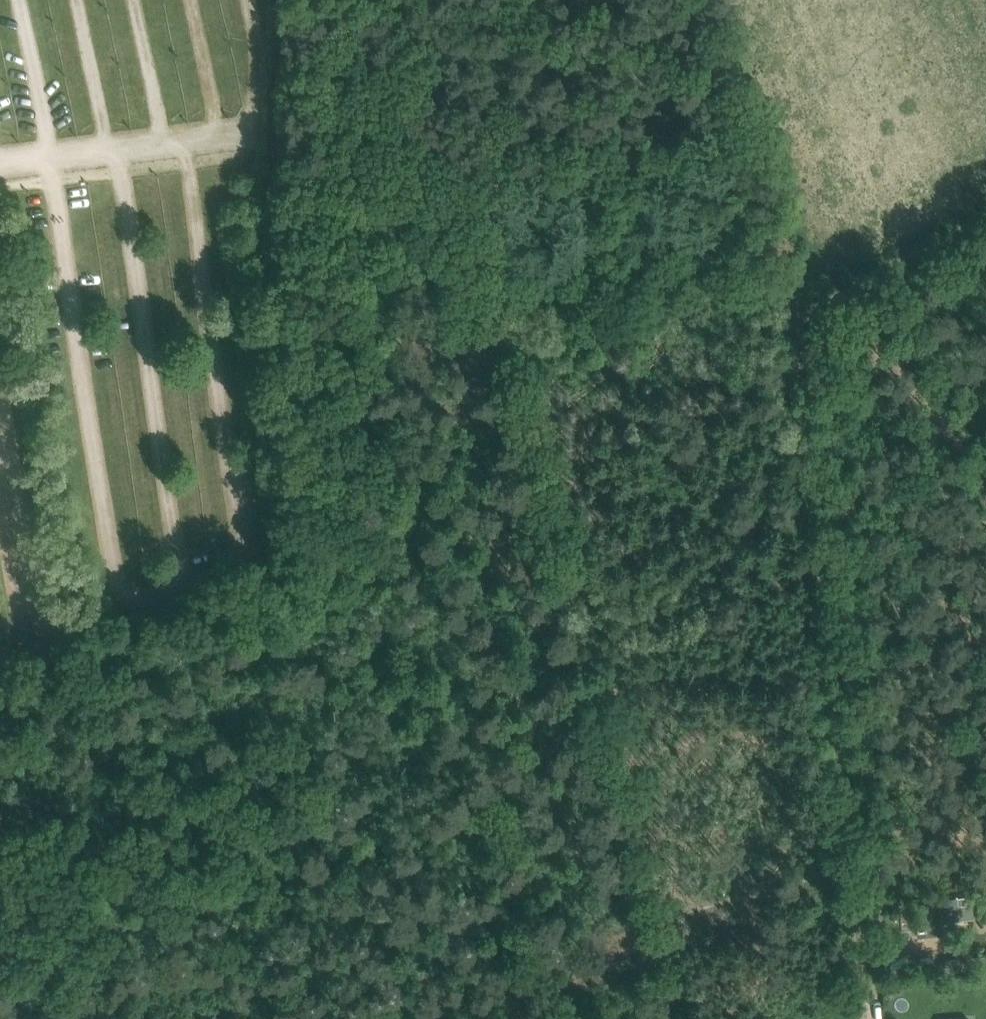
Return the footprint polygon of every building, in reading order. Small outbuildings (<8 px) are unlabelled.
[(973,909),(959,910),(959,920),(973,919),(973,909)]
